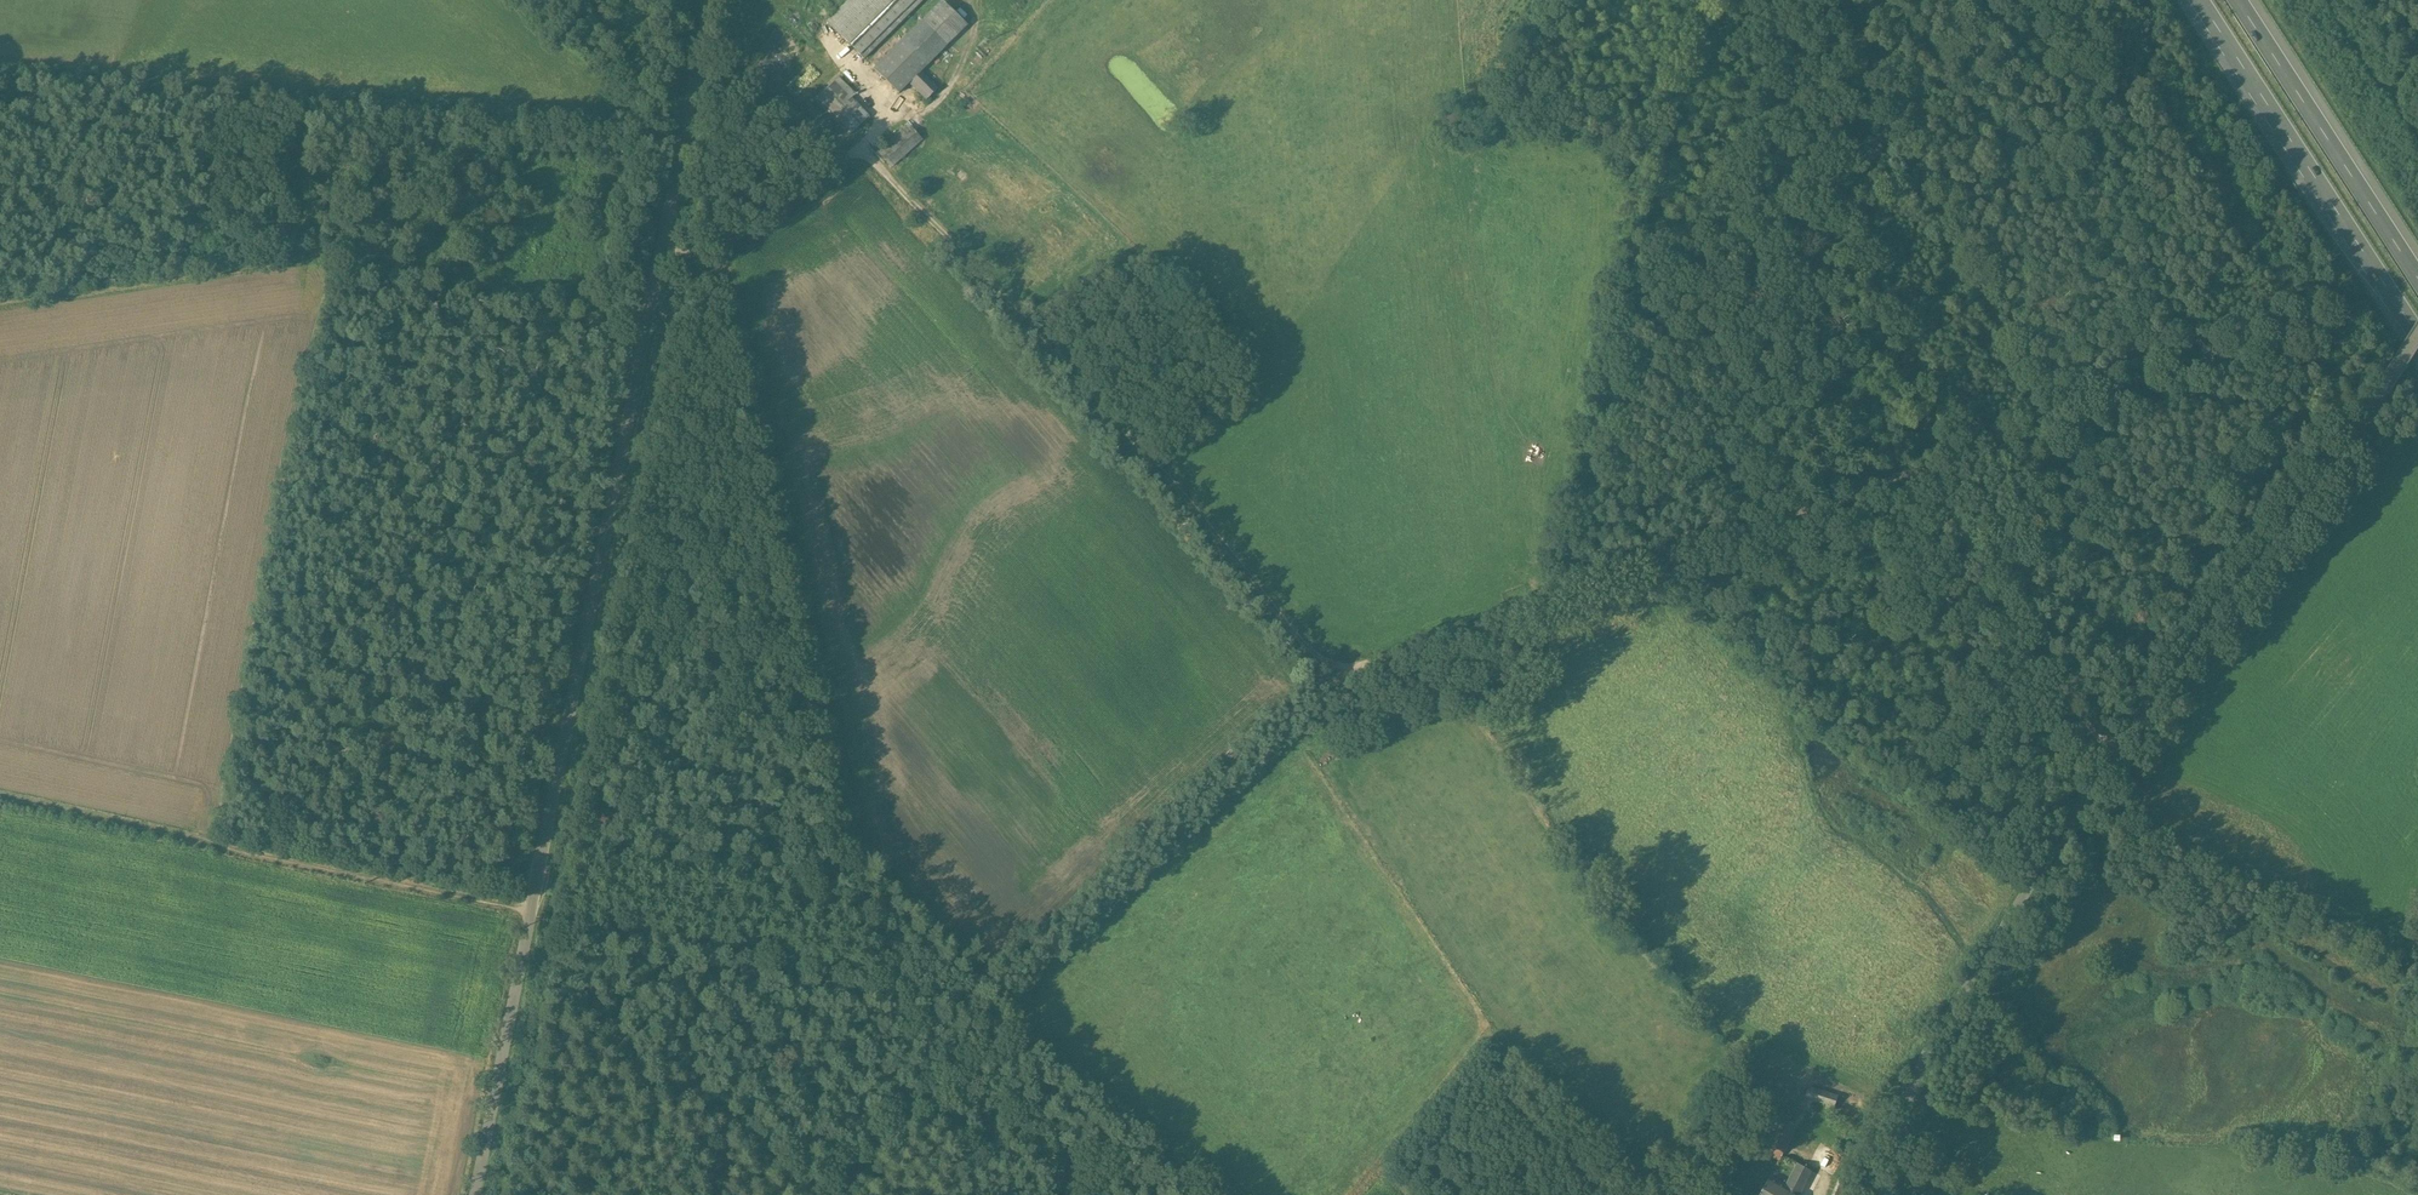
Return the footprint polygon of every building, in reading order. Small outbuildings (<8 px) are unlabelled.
[(827,21),(864,59),(922,0),(848,0),(827,21)] [(942,0),(905,38),(929,62),(967,25),(942,0)] [(905,38),(904,37),(874,68),(899,93),(909,82),(920,71),(929,63),(929,62),(905,38)] [(938,88),(920,71),(909,82),(926,99),(938,88)] [(856,94),(838,76),(817,97),(852,133),(869,115),(852,98),(856,94)] [(908,123),(877,151),(892,167),(922,139),(908,123)] [(2352,152),(2344,156),(2357,183),(2365,180),(2352,152)] [(1810,1087),(1807,1098),(1837,1107),(1840,1096),(1810,1087)] [(1797,1126),(1776,1116),(1763,1142),(1768,1145),(1764,1153),(1780,1161),(1797,1126)] [(1787,1186),(1771,1177),(1761,1194),(1800,1194),(1812,1172),(1798,1164),(1787,1186)] [(1833,1194),(1848,1194),(1854,1181),(1840,1175),(1833,1194)]
